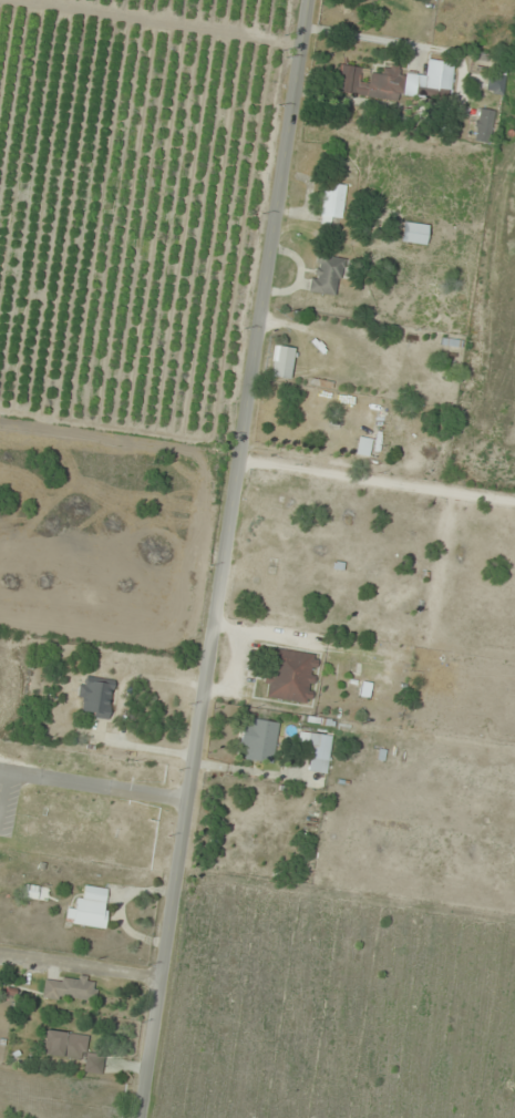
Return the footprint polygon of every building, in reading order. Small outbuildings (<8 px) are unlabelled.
[(448,103),(452,63),(429,61),(428,75),(339,66),(337,92),(448,103)] [(486,93),(504,94),(505,76),(487,75),(486,93)] [(493,110),(476,110),(475,142),(492,142),(493,110)] [(332,218),(342,219),(346,185),(325,183),(320,224),(331,225),(332,218)] [(400,242),(426,244),(428,225),(402,222),(400,242)] [(309,291),(337,297),(344,259),(316,254),(309,291)] [(290,380),(294,348),(275,345),(270,377),(290,380)] [(356,454),(380,458),(389,408),(380,406),(375,435),(360,432),(356,454)] [(312,704),(318,654),(270,649),(265,699),(312,704)] [(108,719),(113,685),(83,680),(78,715),(108,719)] [(272,728),(247,725),(242,760),(267,763),(272,728)] [(308,772),(329,773),(330,747),(320,747),(320,734),(299,733),(298,746),(309,746),(308,772)] [(105,929),(111,889),(81,885),(78,908),(67,906),(65,924),(105,929)] [(45,979),(43,998),(96,1002),(98,979),(61,976),(61,981),(45,979)] [(102,1074),(104,1053),(86,1052),(88,1034),(45,1030),(43,1055),(84,1059),(83,1072),(102,1074)]
